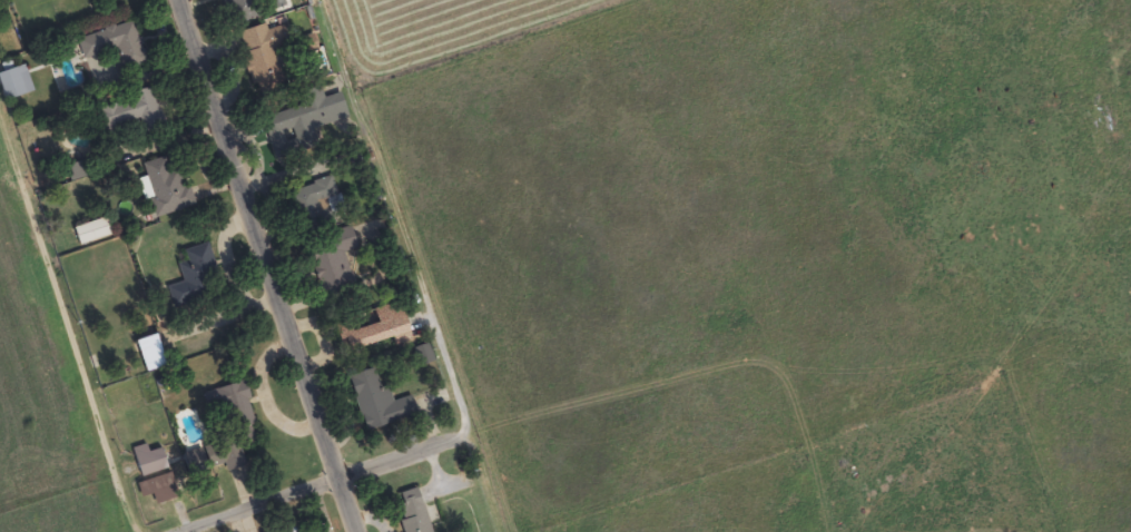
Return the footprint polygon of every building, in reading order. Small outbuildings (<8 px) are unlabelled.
[(252,19),(247,0),(221,0),(228,26),(252,19)] [(251,90),(278,83),(269,49),(286,44),(279,21),(236,33),(251,90)] [(145,64),(133,22),(75,39),(82,61),(112,52),(118,72),(145,64)] [(2,102),(33,92),(23,65),(0,73),(0,95),(2,102)] [(345,119),(339,94),(322,98),(319,88),(297,93),(301,108),(261,117),(270,155),(314,144),(310,128),(345,119)] [(152,92),(95,104),(101,133),(158,121),(152,92)] [(187,210),(172,156),(138,165),(154,220),(187,210)] [(327,177),(284,194),(300,236),(344,218),(327,177)] [(108,235),(102,218),(71,229),(77,246),(108,235)] [(319,301),(353,292),(343,253),(354,250),(349,229),(303,241),(319,301)] [(165,287),(171,309),(206,301),(202,284),(216,281),(207,244),(175,251),(183,283),(165,287)] [(405,338),(396,303),(370,309),(374,324),(346,331),(344,320),(331,323),(338,354),(405,338)] [(412,365),(431,363),(429,345),(410,348),(412,365)] [(347,376),(363,431),(414,416),(409,397),(386,404),(375,368),(347,376)] [(253,422),(241,381),(201,394),(213,434),(253,422)] [(158,446),(147,449),(146,445),(129,449),(137,478),(164,470),(158,446)] [(232,450),(232,445),(188,448),(189,468),(222,466),(221,451),(232,450)] [(139,499),(150,495),(154,506),(172,499),(164,475),(134,486),(139,499)] [(393,495),(403,531),(428,531),(417,489),(393,495)]
